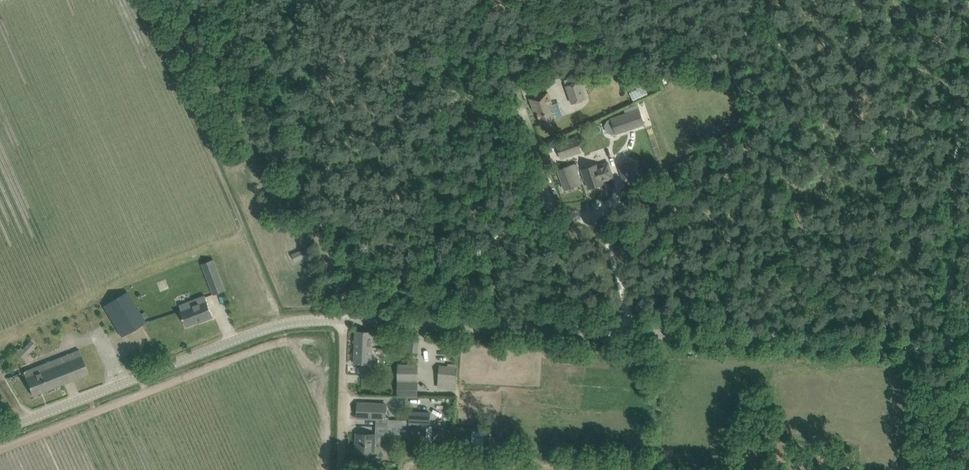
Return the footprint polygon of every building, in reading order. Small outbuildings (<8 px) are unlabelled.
[(566,86),(572,104),(586,99),(580,81),(566,86)] [(637,89),(629,92),(632,99),(633,100),(648,93),(647,92),(643,82),(635,85),(637,89)] [(553,122),(552,120),(555,119),(550,106),(552,105),(548,93),(530,99),(533,109),(536,108),(542,124),(544,123),(545,125),(546,127),(548,127),(550,127),(552,126),(553,124),(553,122)] [(645,124),(640,109),(611,119),(608,120),(605,126),(607,132),(612,135),(616,134),(645,124)] [(576,137),(566,141),(556,144),(561,159),(581,152),(576,137)] [(629,161),(630,163),(622,166),(619,167),(624,183),(627,182),(637,179),(636,178),(640,177),(635,162),(632,163),(631,160),(629,161)] [(576,163),(568,167),(558,170),(565,190),(582,184),(577,171),(579,170),(576,163)] [(582,169),(582,171),(585,180),(587,180),(589,188),(592,187),(594,188),(599,187),(600,185),(603,184),(602,181),(613,178),(608,163),(598,166),(597,164),(582,169)] [(292,254),(295,262),(305,257),(302,250),(292,254)] [(202,264),(214,295),(225,290),(214,260),(202,264)] [(146,322),(127,292),(103,306),(122,337),(146,322)] [(180,310),(187,326),(204,320),(204,321),(214,317),(205,296),(192,301),(194,305),(180,310)] [(356,331),(355,347),(372,348),(373,332),(356,331)] [(420,336),(410,335),(408,352),(418,353),(420,336)] [(26,344),(18,353),(24,358),(32,349),(26,344)] [(372,348),(355,347),(354,363),(362,363),(362,374),(372,375),(373,357),(372,357),(372,348)] [(23,372),(29,387),(33,396),(89,374),(79,350),(23,372)] [(399,365),(399,375),(399,380),(417,380),(417,375),(417,365),(399,365)] [(439,379),(457,381),(458,368),(440,366),(439,379)] [(376,427),(389,427),(389,426),(430,428),(430,411),(410,411),(410,420),(389,419),(389,418),(386,418),(387,404),(358,403),(358,418),(376,419),(376,427)] [(389,426),(389,427),(388,439),(409,440),(408,449),(423,450),(423,449),(429,450),(430,428),(389,426)] [(357,433),(356,453),(361,453),(361,461),(374,462),(375,454),(376,434),(357,433)]
